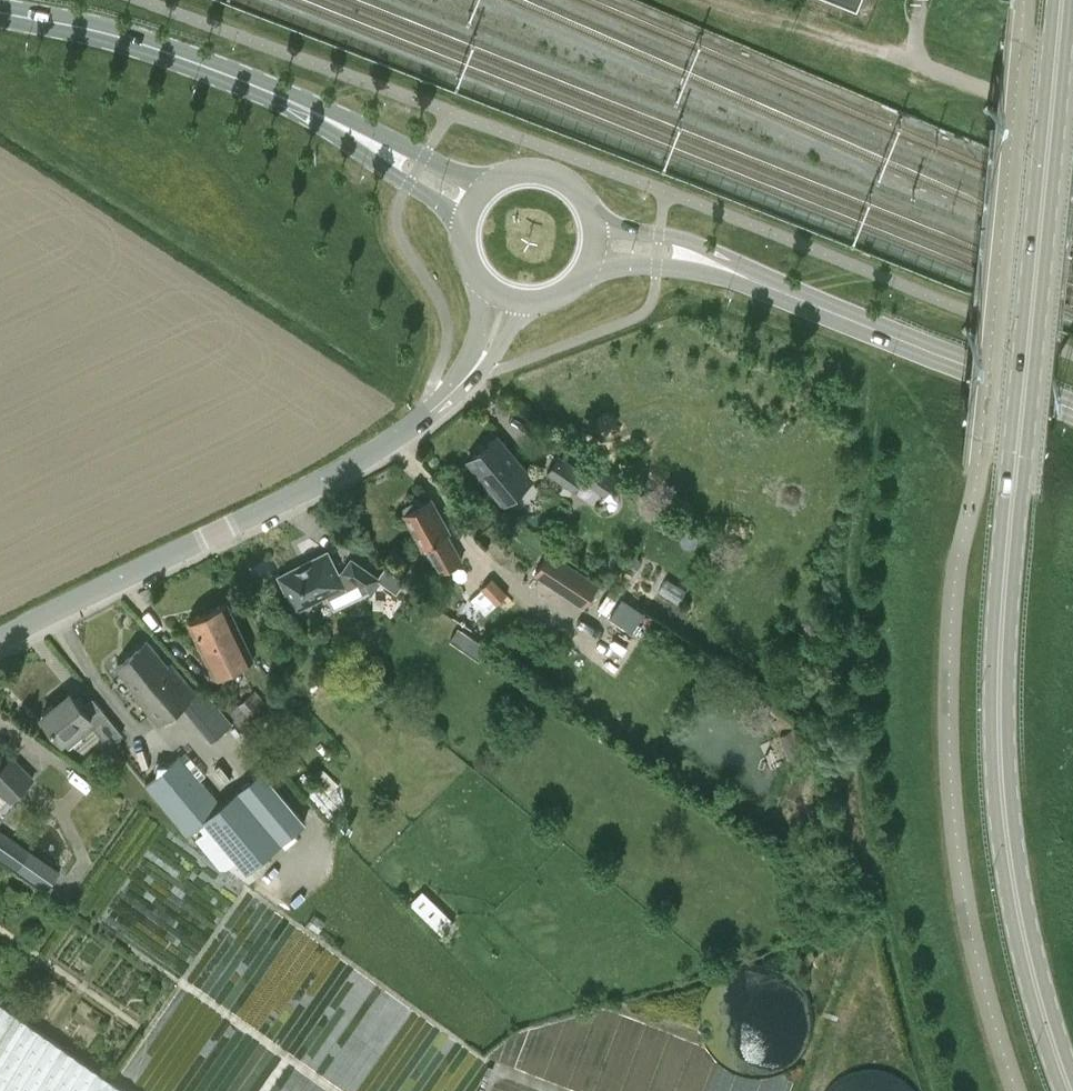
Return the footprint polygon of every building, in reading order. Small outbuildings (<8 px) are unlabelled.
[(500,436),(469,461),(503,503),(534,478),(500,436)] [(605,492),(615,476),(592,461),(585,472),(561,456),(550,473),(574,489),(582,477),(605,492)] [(416,501),(405,507),(405,513),(424,547),(426,546),(441,573),(465,559),(450,533),(452,532),(432,497),(421,503),(416,501)] [(620,546),(608,564),(621,572),(626,564),(636,571),(643,561),(620,546)] [(280,576),(297,610),(355,580),(372,592),(382,577),(352,557),(343,571),(339,572),(328,551),(280,576)] [(535,574),(586,608),(602,584),(551,551),(535,574)] [(509,594),(494,578),(471,598),(486,615),(501,602),(504,605),(510,600),(506,596),(509,594)] [(612,616),(634,627),(643,610),(621,599),(612,616)] [(189,619),(216,675),(254,657),(227,601),(189,619)] [(451,640),(481,660),(490,648),(460,627),(451,640)] [(147,640),(117,665),(138,691),(135,693),(160,724),(183,706),(197,694),(171,663),(168,665),(147,640)] [(43,714),(64,740),(71,747),(95,727),(121,759),(126,755),(115,742),(124,734),(94,698),(83,706),(70,691),(43,714)] [(218,702),(248,736),(275,711),(256,691),(240,705),(229,692),(218,702)] [(235,724),(225,712),(202,730),(212,742),(235,724)] [(206,820),(247,870),(305,821),(263,770),(221,804),(180,754),(146,782),(189,834),(206,820)] [(12,803),(36,778),(13,756),(0,769),(0,791),(12,803)] [(43,858),(1,830),(0,832),(0,857),(48,890),(61,871),(43,858)] [(455,922),(424,892),(412,904),(422,913),(424,910),(436,922),(434,925),(443,934),(455,922)] [(703,1007),(702,1011),(701,1015),(701,1019),(701,1021),(701,1025),(702,1027),(702,1029),(703,1033),(704,1037),(705,1040),(707,1046),(710,1051),(714,1056),(718,1060),(721,1063),(725,1067),(730,1070),(736,1072),(741,1074),(747,1076),(753,1077),(759,1077),(765,1077),(770,1076),(776,1074),(782,1072),(787,1069),(792,1066),(796,1062),(801,1058),(802,1056),(804,1053),(807,1048),(810,1043),(812,1039),(812,1038),(813,1036),(814,1032),(814,1028),(815,1024),(815,1022),(815,1018),(814,1012),(813,1006),(813,1004),(812,1001),(809,995),(806,990),(804,987),(800,982),(796,978),(792,974),(788,972),(783,969),(778,967),(774,966),(768,964),(764,964),(758,963),(753,964),(747,964),(741,966),(735,968),(732,970),(727,973),(724,975),(722,976),(719,979),(715,983),(711,988),(709,991),(708,993),(706,996),(706,998),(704,1002),(703,1007)] [(0,1000),(0,1090),(127,1090),(0,1000)] [(878,1069),(874,1068),(870,1068),(866,1069),(862,1069),(858,1070),(854,1071),(850,1073),(847,1074),(843,1076),(840,1078),(837,1080),(834,1083),(831,1086),(828,1089),(826,1090),(918,1090),(916,1089),(913,1086),(910,1083),(906,1079),(902,1077),(899,1075),(895,1073),(892,1072),(888,1071),(884,1070),(878,1069)]
